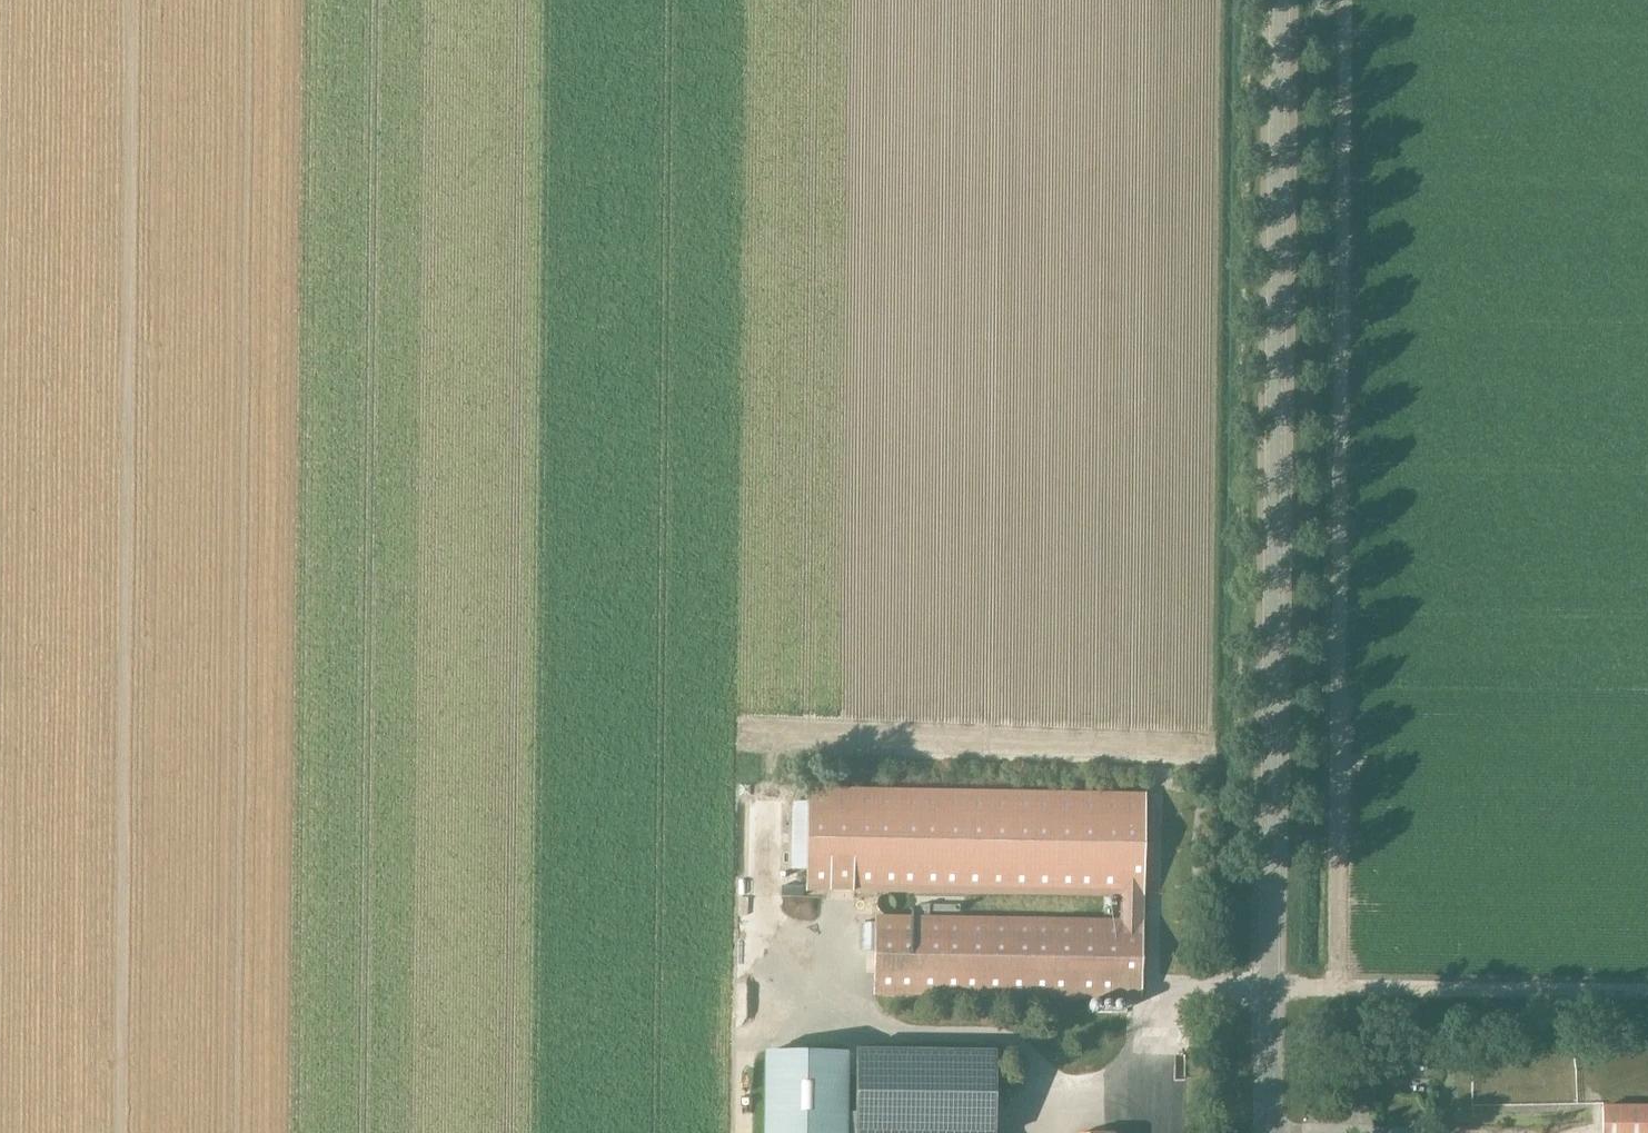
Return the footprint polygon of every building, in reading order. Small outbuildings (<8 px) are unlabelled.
[(1141,998),(1142,922),(1144,792),(808,787),(806,892),(1120,897),(1120,921),(875,917),(874,993),(1141,998)] [(765,1052),(764,1132),(858,1132),(858,1095),(845,1095),(846,1053),(765,1052)] [(995,1055),(859,1054),(858,1095),(858,1132),(994,1132),(995,1055)] [(1436,1099),(1449,1082),(1436,1072),(1423,1090),(1436,1099)] [(1601,1107),(1601,1132),(1647,1132),(1647,1107),(1601,1107)]
